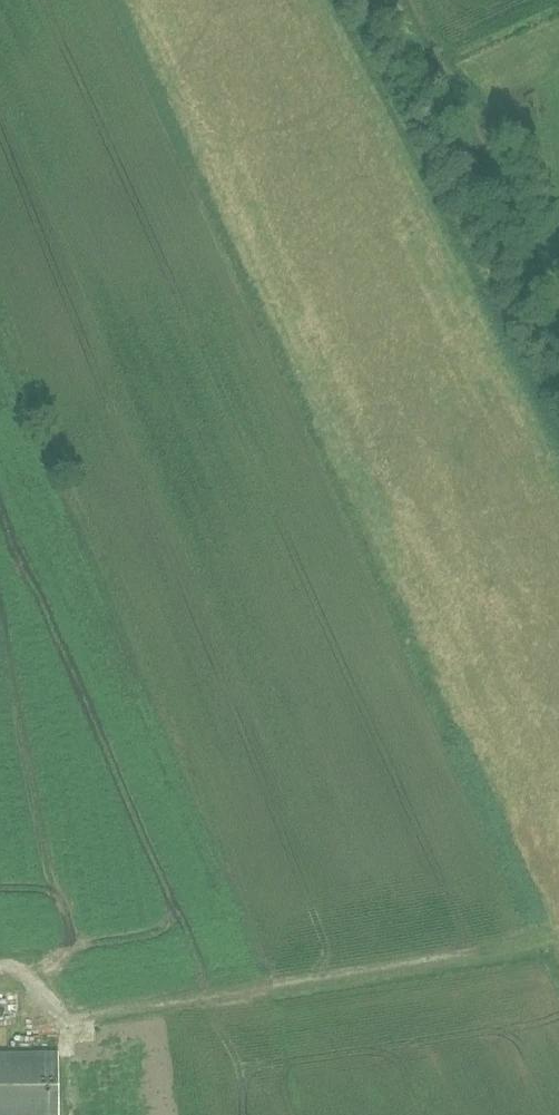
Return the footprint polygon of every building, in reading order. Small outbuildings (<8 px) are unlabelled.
[(58,1052),(0,1053),(0,1114),(59,1114),(58,1052)]
